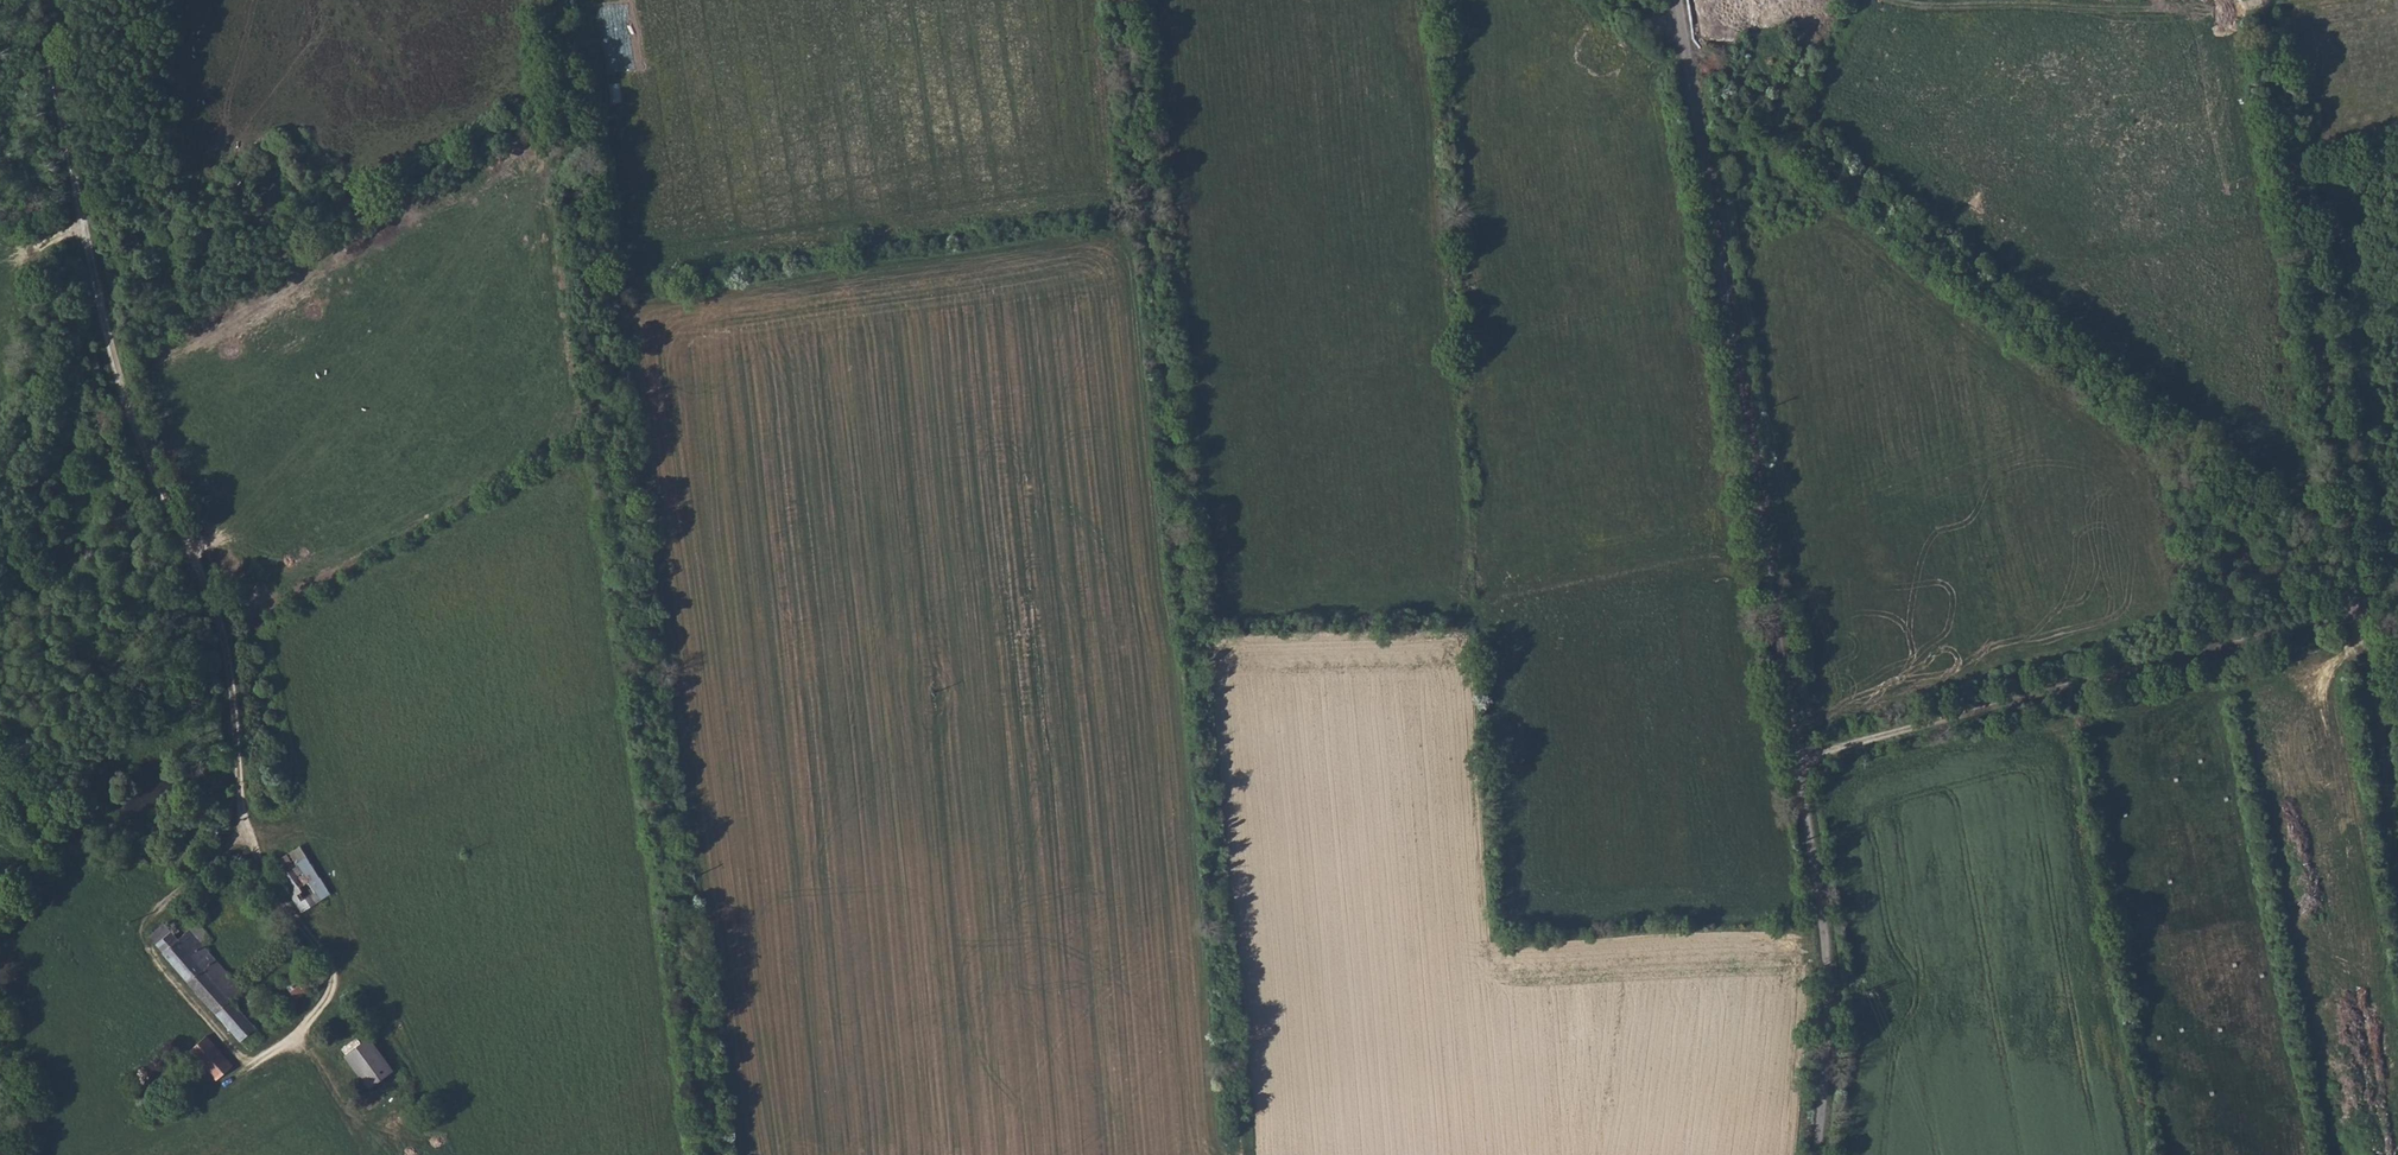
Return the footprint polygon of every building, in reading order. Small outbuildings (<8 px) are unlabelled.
[(1696,15),(1705,14),(1701,0),(1693,0),(1696,15)] [(297,865),(282,875),(280,876),(306,913),(321,902),(297,865)] [(238,891),(234,885),(230,890),(234,895),(238,891)] [(272,934),(279,928),(269,917),(262,923),(272,934)] [(204,946),(213,939),(201,924),(187,937),(182,942),(178,938),(164,950),(167,954),(166,956),(177,969),(204,946)] [(164,950),(178,938),(173,933),(167,926),(153,938),(164,950)] [(1780,929),(1773,929),(1774,939),(1781,939),(1780,929)] [(215,962),(218,960),(204,946),(177,969),(190,984),(215,962)] [(232,1001),(244,990),(218,960),(215,962),(190,984),(217,1015),(232,1001)] [(298,999),(326,982),(316,968),(288,985),(298,999)] [(232,1001),(217,1015),(243,1043),(252,1036),(259,1030),(232,1001)] [(264,1035),(259,1030),(252,1036),(262,1046),(269,1040),(264,1035)] [(193,1052),(220,1083),(236,1069),(209,1038),(197,1049),(193,1052)] [(380,1096),(400,1085),(391,1075),(396,1072),(373,1041),(350,1058),(373,1090),(376,1088),(380,1096)]
